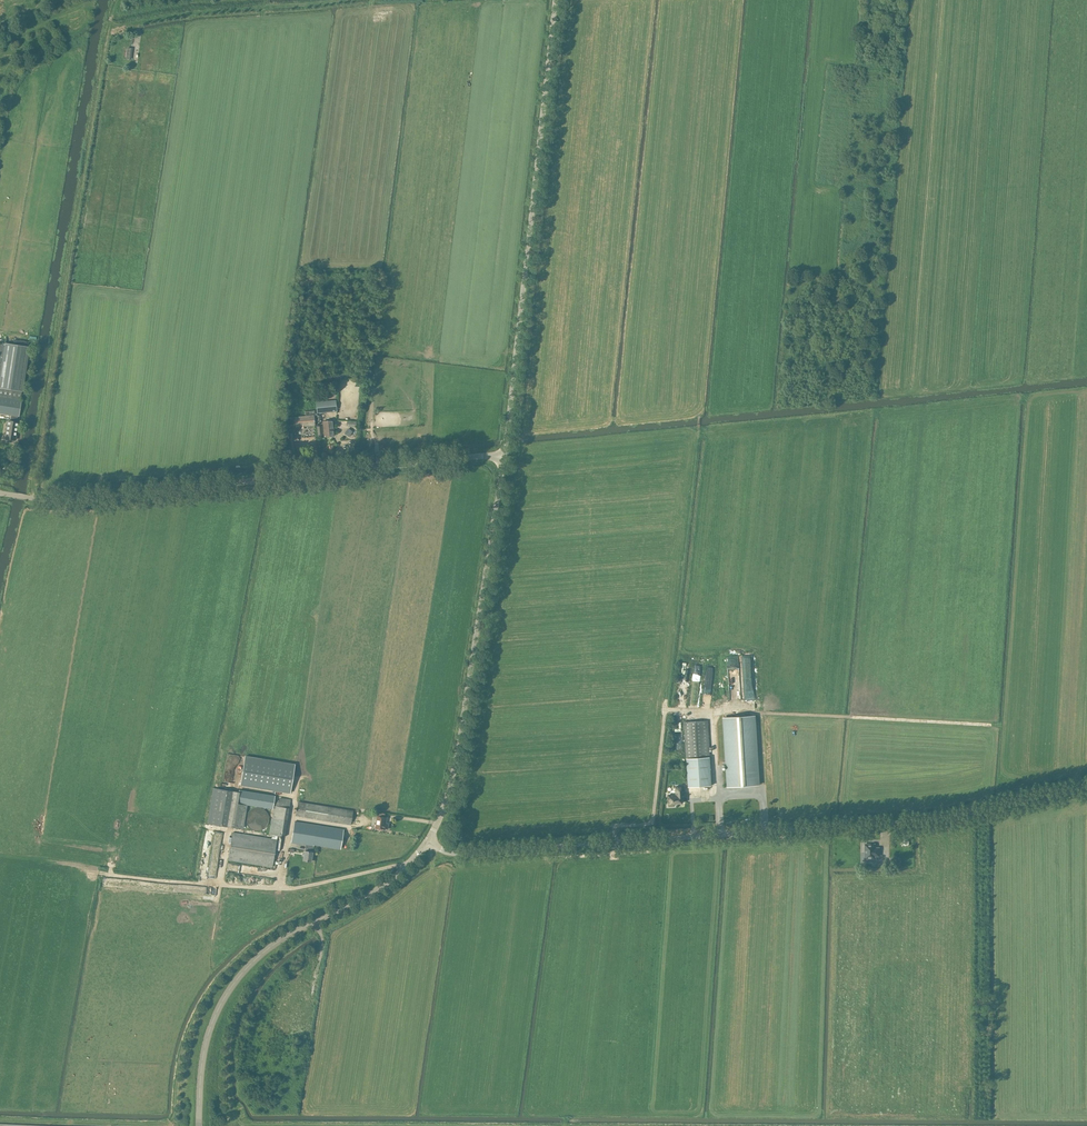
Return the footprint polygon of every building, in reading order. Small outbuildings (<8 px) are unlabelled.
[(133,48),(125,47),(124,58),(125,58),(130,59),(132,59),(133,48)] [(10,421),(17,422),(18,417),(19,417),(21,400),(20,400),(22,391),(23,392),(30,347),(0,342),(0,414),(11,416),(10,421)] [(317,413),(337,411),(336,400),(316,402),(317,413)] [(305,412),(305,416),(295,417),(284,418),(283,434),(286,457),(292,456),(290,434),(296,427),(302,426),(302,428),(305,428),(305,426),(314,425),(314,422),(316,421),(315,415),(317,415),(317,413),(315,414),(315,411),(305,412)] [(8,420),(6,435),(5,438),(15,440),(18,422),(17,422),(10,421),(8,420)] [(332,420),(323,421),(324,436),(334,435),(332,420)] [(755,698),(753,655),(732,656),(732,660),(729,661),(730,670),(735,670),(735,664),(740,664),(741,699),(755,698)] [(703,700),(711,701),(715,667),(707,666),(703,700)] [(723,718),(728,787),(758,785),(754,716),(723,718)] [(711,786),(709,748),(708,720),(684,722),(686,749),(688,787),(711,786)] [(240,784),(290,793),(295,765),(245,757),(240,784)] [(296,816),(351,825),(355,797),(300,787),(296,816)] [(684,787),(675,787),(676,795),(668,795),(669,806),(674,806),(674,803),(682,803),(682,795),(684,795),(684,787)] [(239,790),(239,792),(213,788),(207,824),(243,829),(247,805),(273,809),(275,795),(239,790)] [(276,801),(275,806),(274,806),(269,834),(285,837),(289,808),(291,800),(280,798),(279,802),(276,801)] [(388,824),(386,823),(387,817),(385,817),(385,813),(378,812),(377,816),(376,828),(385,829),(388,829),(388,824)] [(313,846),(314,845),(340,849),(342,837),(343,830),(324,826),(323,834),(322,834),(323,826),(317,825),(294,821),(291,842),(306,845),(303,860),(311,862),(312,852),(313,846)] [(272,868),(277,839),(232,832),(228,860),(272,868)] [(867,853),(867,856),(869,856),(869,859),(874,859),(874,856),(879,856),(879,851),(877,851),(877,848),(875,848),(875,844),(865,844),(865,853),(867,853)]
